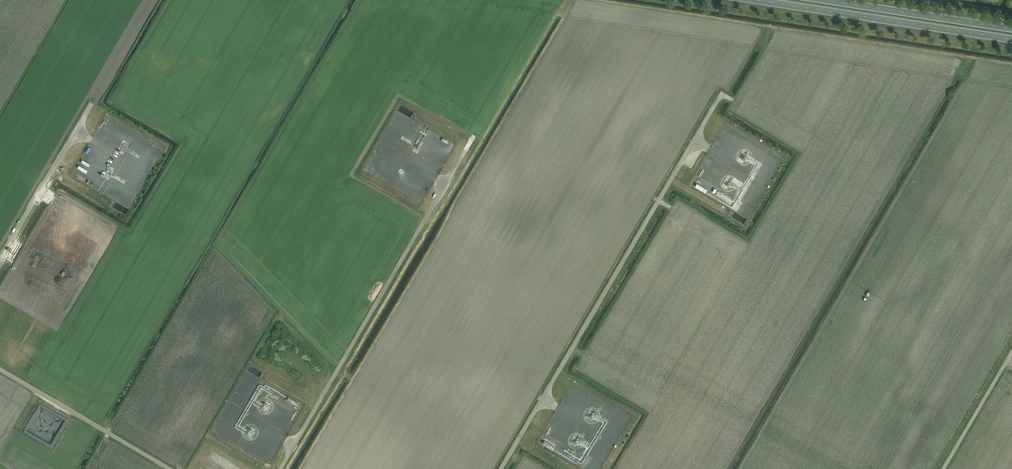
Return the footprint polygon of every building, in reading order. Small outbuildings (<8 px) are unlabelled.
[(691,165),(688,170),(694,173),(697,168),(691,165)] [(696,183),(694,187),(706,192),(708,188),(696,183)]
